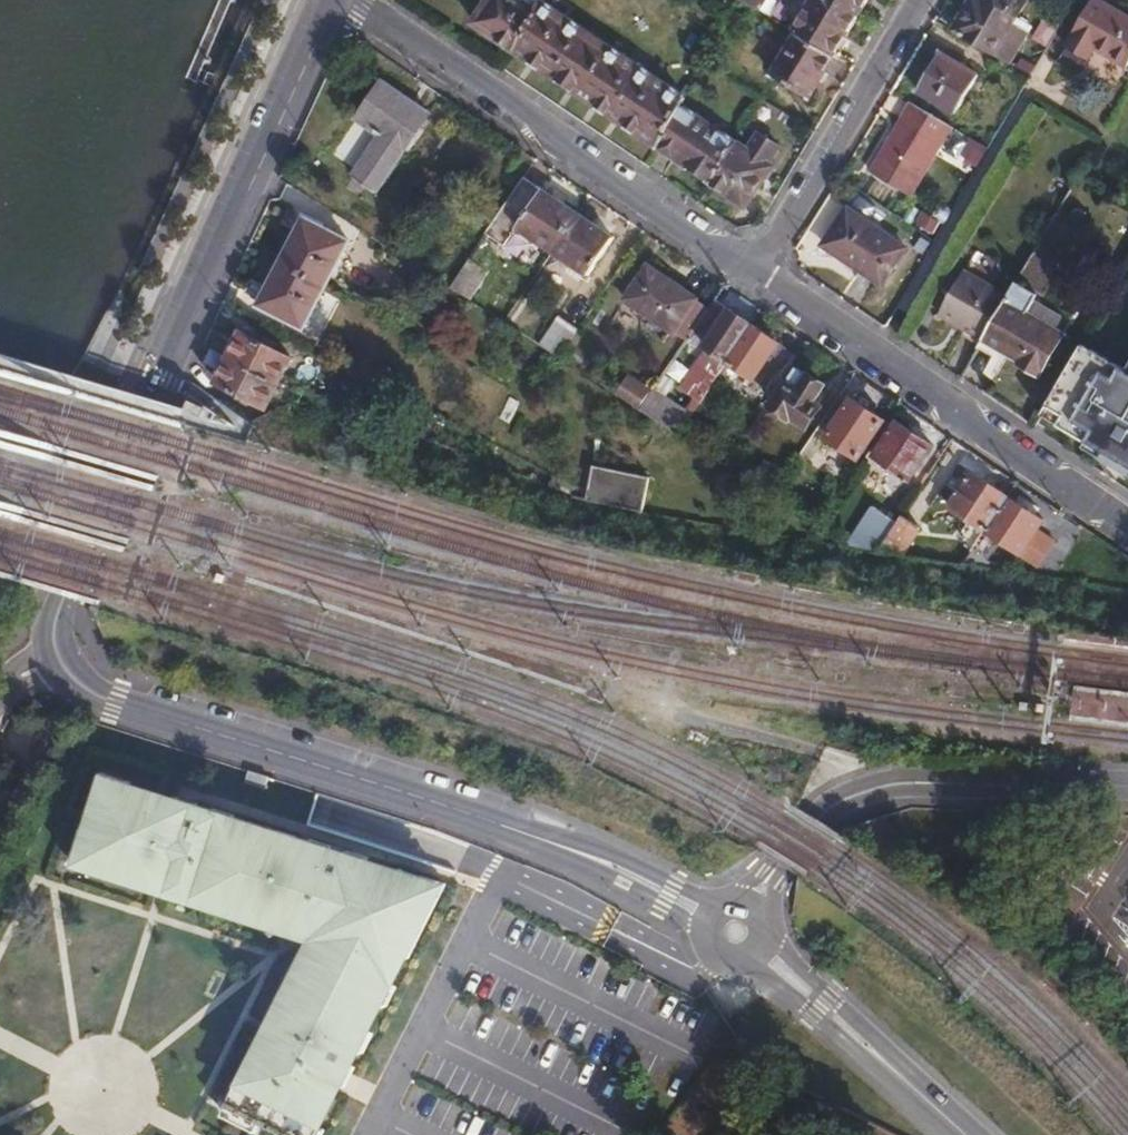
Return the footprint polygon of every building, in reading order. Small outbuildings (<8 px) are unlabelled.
[(541,0),(490,0),(474,24),(514,51),(541,0)] [(542,0),(541,0),(514,51),(659,148),(682,105),(686,97),(542,0)] [(773,18),(782,3),(777,0),(743,0),(773,18)] [(792,30),(797,33),(836,56),(870,0),(810,0),(792,30)] [(995,55),(1027,0),(972,0),(954,31),(995,55)] [(1065,46),(1088,60),(1094,49),(1126,67),(1127,63),(1127,15),(1103,0),(1091,0),(1065,46)] [(836,56),(797,33),(772,74),(811,97),(836,56)] [(941,52),(918,90),(957,114),(980,74),(941,52)] [(382,134),(355,173),(378,189),(429,113),(383,83),(358,119),(382,134)] [(913,197),(954,126),(912,102),(870,172),(913,197)] [(682,105),(659,148),(712,183),(737,142),(682,105)] [(737,142),(712,183),(747,207),(773,166),(770,164),(781,146),(758,133),(748,149),(737,142)] [(969,136),(958,154),(977,164),(987,146),(969,136)] [(579,213),(525,176),(487,233),(505,246),(517,228),(553,252),(579,213)] [(849,208),(824,245),(882,284),(908,247),(849,208)] [(932,212),(923,227),(934,232),(936,234),(944,219),(932,212)] [(614,237),(579,213),(553,252),(589,275),(614,237)] [(283,262),(327,284),(349,242),(306,219),(283,262)] [(471,258),(451,287),(470,300),(490,271),(471,258)] [(304,327),(327,284),(283,262),(261,305),(304,327)] [(649,264),(624,300),(675,334),(699,298),(649,264)] [(984,339),(1009,295),(964,270),(939,313),(984,339)] [(1036,292),(1017,281),(1009,295),(984,339),(984,340),(1018,360),(1017,362),(1018,362),(1016,364),(1039,377),(1065,333),(1057,328),(1065,315),(1038,299),(1033,297),(1036,292)] [(727,361),(753,323),(715,298),(710,307),(691,336),(708,348),(725,360),(727,361)] [(679,335),(688,340),(691,336),(710,307),(701,301),(679,335)] [(559,317),(540,345),(561,358),(579,331),(559,317)] [(775,393),(800,356),(753,323),(727,361),(775,393)] [(243,330),(229,356),(279,382),(281,383),(294,356),(243,330)] [(725,360),(708,348),(703,357),(720,368),(725,360)] [(279,382),(229,356),(215,382),(267,409),(281,383),(279,382)] [(798,366),(772,406),(794,421),(796,420),(808,428),(824,404),(816,400),(826,385),(798,366)] [(641,410),(679,434),(700,402),(694,398),(687,409),(656,388),(641,410)] [(852,397),(826,436),(862,460),(888,421),(852,397)] [(202,416),(206,408),(207,407),(191,400),(186,410),(202,418),(202,416)] [(211,411),(206,408),(202,416),(207,419),(211,411)] [(897,420),(872,456),(911,482),(936,446),(897,420)] [(751,480),(775,495),(788,474),(766,459),(751,480)] [(587,499),(642,511),(649,478),(593,467),(587,499)] [(985,533),(1009,496),(972,471),(948,508),(985,533)] [(1046,521),(1009,496),(985,533),(1040,570),(1058,543),(1040,530),(1046,521)] [(894,528),(897,523),(871,506),(844,546),(879,550),(894,528)] [(879,550),(897,554),(908,537),(894,528),(879,550)] [(270,777),(251,772),(247,784),(266,789),(270,777)] [(88,810),(97,812),(106,783),(126,789),(128,783),(99,775),(88,810)] [(82,859),(107,867),(105,871),(106,871),(179,894),(180,890),(252,912),(252,917),(267,922),(287,928),(302,933),(305,926),(327,938),(323,952),(314,947),(300,975),(300,976),(304,978),(277,1031),(273,1029),(273,1030),(246,1083),(244,1087),(248,1088),(237,1112),(260,1123),(280,1133),(283,1134),(314,1134),(317,1129),(356,1051),(366,1032),(379,1004),(389,985),(403,957),(399,954),(431,890),(396,879),(397,875),(367,865),(344,858),(327,853),(308,847),(293,842),(292,842),(291,846),(245,832),(246,827),(245,827),(230,823),(210,816),(194,811),(173,804),(126,789),(106,783),(97,812),(90,834),(82,859)] [(175,798),(173,804),(194,811),(196,804),(175,798)] [(212,810),(210,816),(230,823),(232,816),(212,810)] [(293,842),(294,837),(247,823),(245,827),(246,827),(245,832),(291,846),(292,842),(293,842)] [(82,859),(90,834),(80,830),(69,865),(104,877),(106,871),(105,871),(107,867),(82,859)] [(310,840),(308,847),(327,853),(329,846),(310,840)] [(346,851),(344,858),(367,865),(369,858),(346,851)] [(403,957),(407,959),(444,884),(399,870),(397,875),(396,879),(431,890),(399,954),(403,957)] [(252,912),(180,890),(179,894),(177,900),(250,923),(252,917),(252,912)] [(287,928),(267,922),(264,930),(285,937),(287,928)] [(302,933),(301,937),(317,942),(314,947),(323,952),(327,938),(305,926),(302,933)] [(300,975),(294,972),(267,1027),(273,1030),(273,1029),(277,1031),(304,978),(300,976),(300,975)] [(389,985),(379,1004),(385,1008),(395,988),(389,985)] [(366,1032),(356,1051),(362,1054),(372,1035),(366,1032)] [(244,1087),(246,1083),(240,1081),(222,1117),(255,1134),(260,1123),(237,1112),(248,1088),(244,1087)]
